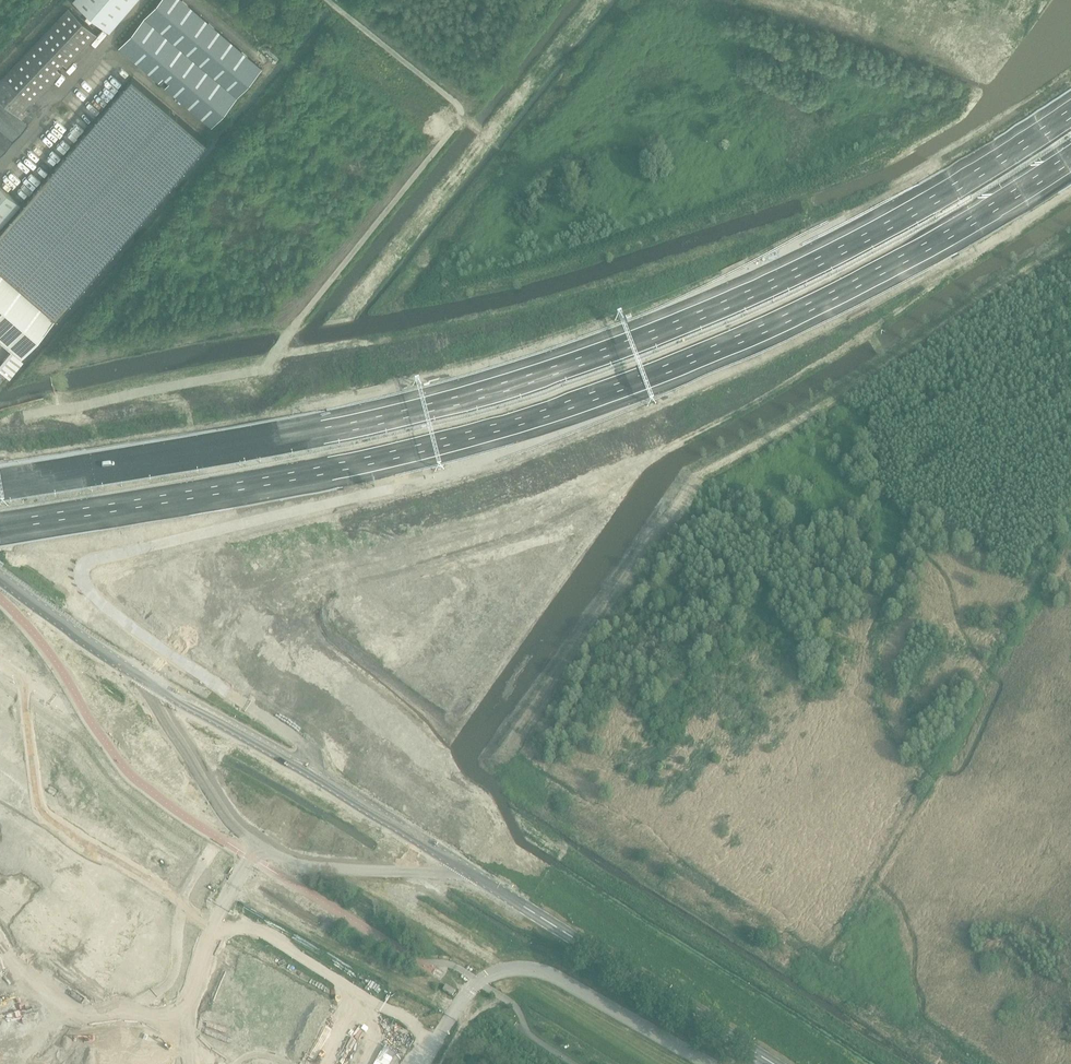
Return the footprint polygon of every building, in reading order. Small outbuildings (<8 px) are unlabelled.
[(74,1),(111,33),(139,0),(75,0),(74,1)] [(262,69),(182,0),(160,0),(119,47),(159,82),(163,77),(169,82),(165,87),(212,127),(262,69)] [(97,34),(69,8),(0,81),(0,156),(28,124),(23,120),(24,119),(28,123),(32,118),(28,114),(30,112),(26,109),(61,72),(56,68),(62,62),(66,66),(97,34)] [(82,8),(77,12),(85,21),(90,16),(82,8)] [(944,11),(942,23),(950,25),(952,13),(944,11)] [(879,39),(886,19),(879,16),(872,37),(879,39)] [(0,227),(0,341),(12,351),(3,361),(14,370),(23,360),(21,358),(207,142),(132,77),(0,227)] [(19,202),(0,185),(0,225),(19,202)] [(446,985),(443,990),(452,996),(456,991),(446,985)]
